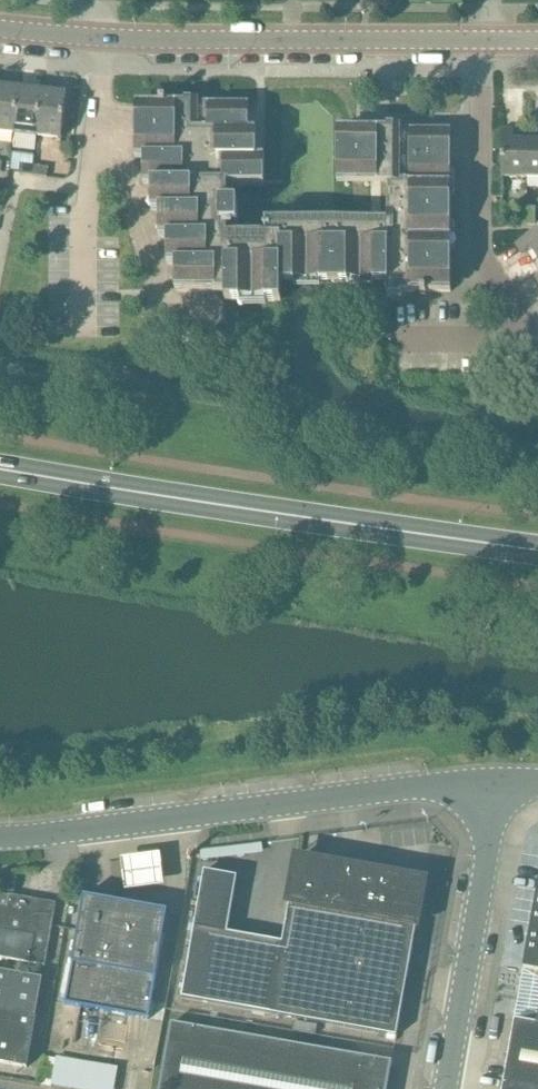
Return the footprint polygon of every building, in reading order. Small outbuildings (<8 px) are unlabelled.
[(450,82),(431,82),(431,93),(450,93),(450,82)] [(15,134),(19,88),(0,86),(0,133),(15,134)] [(19,88),(15,134),(38,137),(43,91),(19,88)] [(43,91),(38,137),(61,140),(66,93),(43,91)] [(160,103),(135,103),(135,104),(135,159),(143,159),(143,185),(151,185),(151,212),(159,212),(159,239),(167,239),(167,265),(175,265),(175,292),(225,292),(225,301),(240,301),(266,301),(274,301),(281,301),(281,283),(334,283),(335,283),(371,283),(386,283),(386,292),(387,292),(387,295),(401,295),(401,292),(420,292),(420,295),(426,295),(426,292),(450,292),(450,129),(401,129),(401,127),(387,126),(387,130),(370,130),(366,130),(356,130),(337,130),(337,185),(386,185),(386,221),(335,221),(281,221),(266,221),(266,236),(227,236),(227,224),(237,224),(237,202),(227,202),(227,185),(256,185),(264,185),(264,170),(256,170),(256,159),(256,156),(256,143),(248,143),(248,112),(248,103),(207,103),(206,103),(201,103),(200,103),(199,103),(199,100),(185,100),(185,103),(174,103),(171,103),(170,103),(167,103),(166,103),(166,100),(160,100),(160,103)] [(501,130),(501,179),(526,179),(526,139),(512,139),(512,130),(501,130)] [(526,179),(537,179),(537,139),(526,139),(526,179)] [(20,164),(18,174),(34,176),(35,166),(20,164)] [(35,166),(34,176),(47,177),(48,167),(35,166)] [(526,225),(526,207),(518,207),(518,225),(526,225)] [(526,207),(526,225),(536,225),(536,207),(526,207)] [(524,239),(515,245),(521,255),(531,249),(537,260),(537,231),(524,239)] [(121,857),(124,889),(163,885),(160,853),(121,857)] [(205,872),(182,999),(397,1036),(410,964),(424,881),(298,860),(283,944),(228,934),(238,878),(205,872)] [(523,969),(514,1021),(502,1088),(537,1088),(537,885),(523,969)] [(29,964),(44,967),(47,954),(55,904),(9,895),(7,906),(0,905),(0,959),(29,964)] [(72,964),(65,1005),(91,1009),(94,1010),(148,1020),(155,979),(167,912),(84,897),(72,964)] [(26,1068),(36,1014),(42,980),(0,972),(0,1063),(26,1068)] [(392,1062),(171,1024),(160,1088),(387,1088),(392,1062)]
